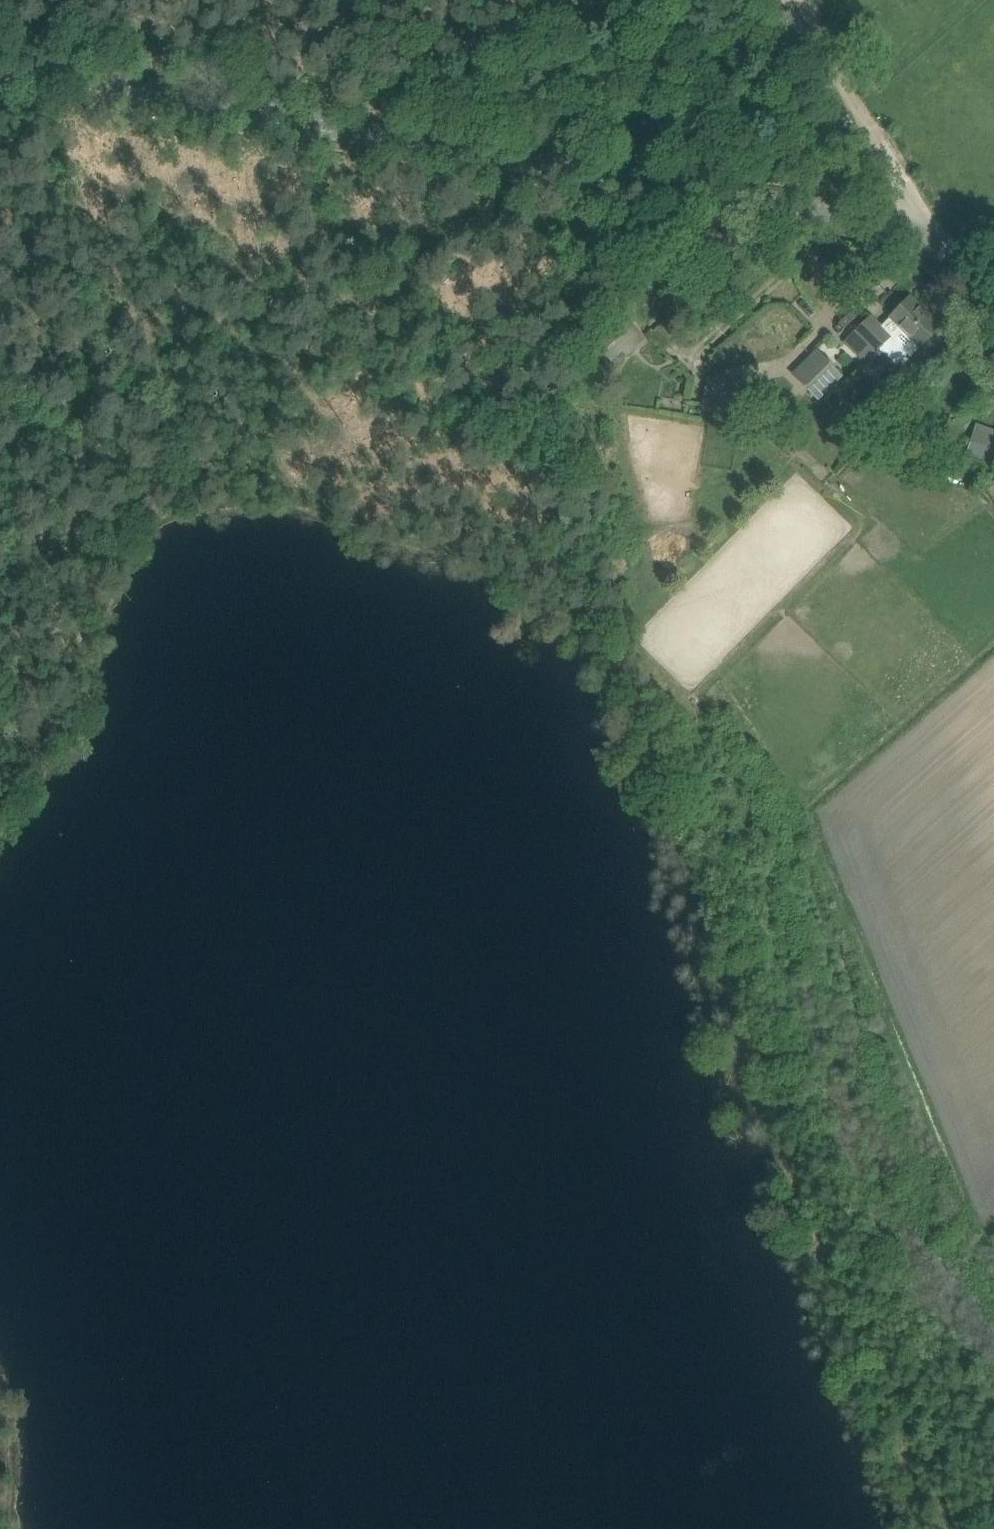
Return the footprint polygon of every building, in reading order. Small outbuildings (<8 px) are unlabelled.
[(913,355),(927,341),(941,326),(910,297),(882,326),(872,316),(846,342),(868,364),(878,354),(876,353),(893,335),(913,355)] [(589,336),(598,346),(612,361),(623,351),(627,355),(646,339),(619,309),(589,336)] [(817,351),(794,375),(818,399),(841,375),(817,351)] [(709,378),(703,409),(728,414),(733,415),(738,384),(729,382),(709,378)] [(966,455),(989,463),(992,452),(993,453),(993,431),(976,425),(972,438),(968,438),(967,443),(969,447),(966,455)]
